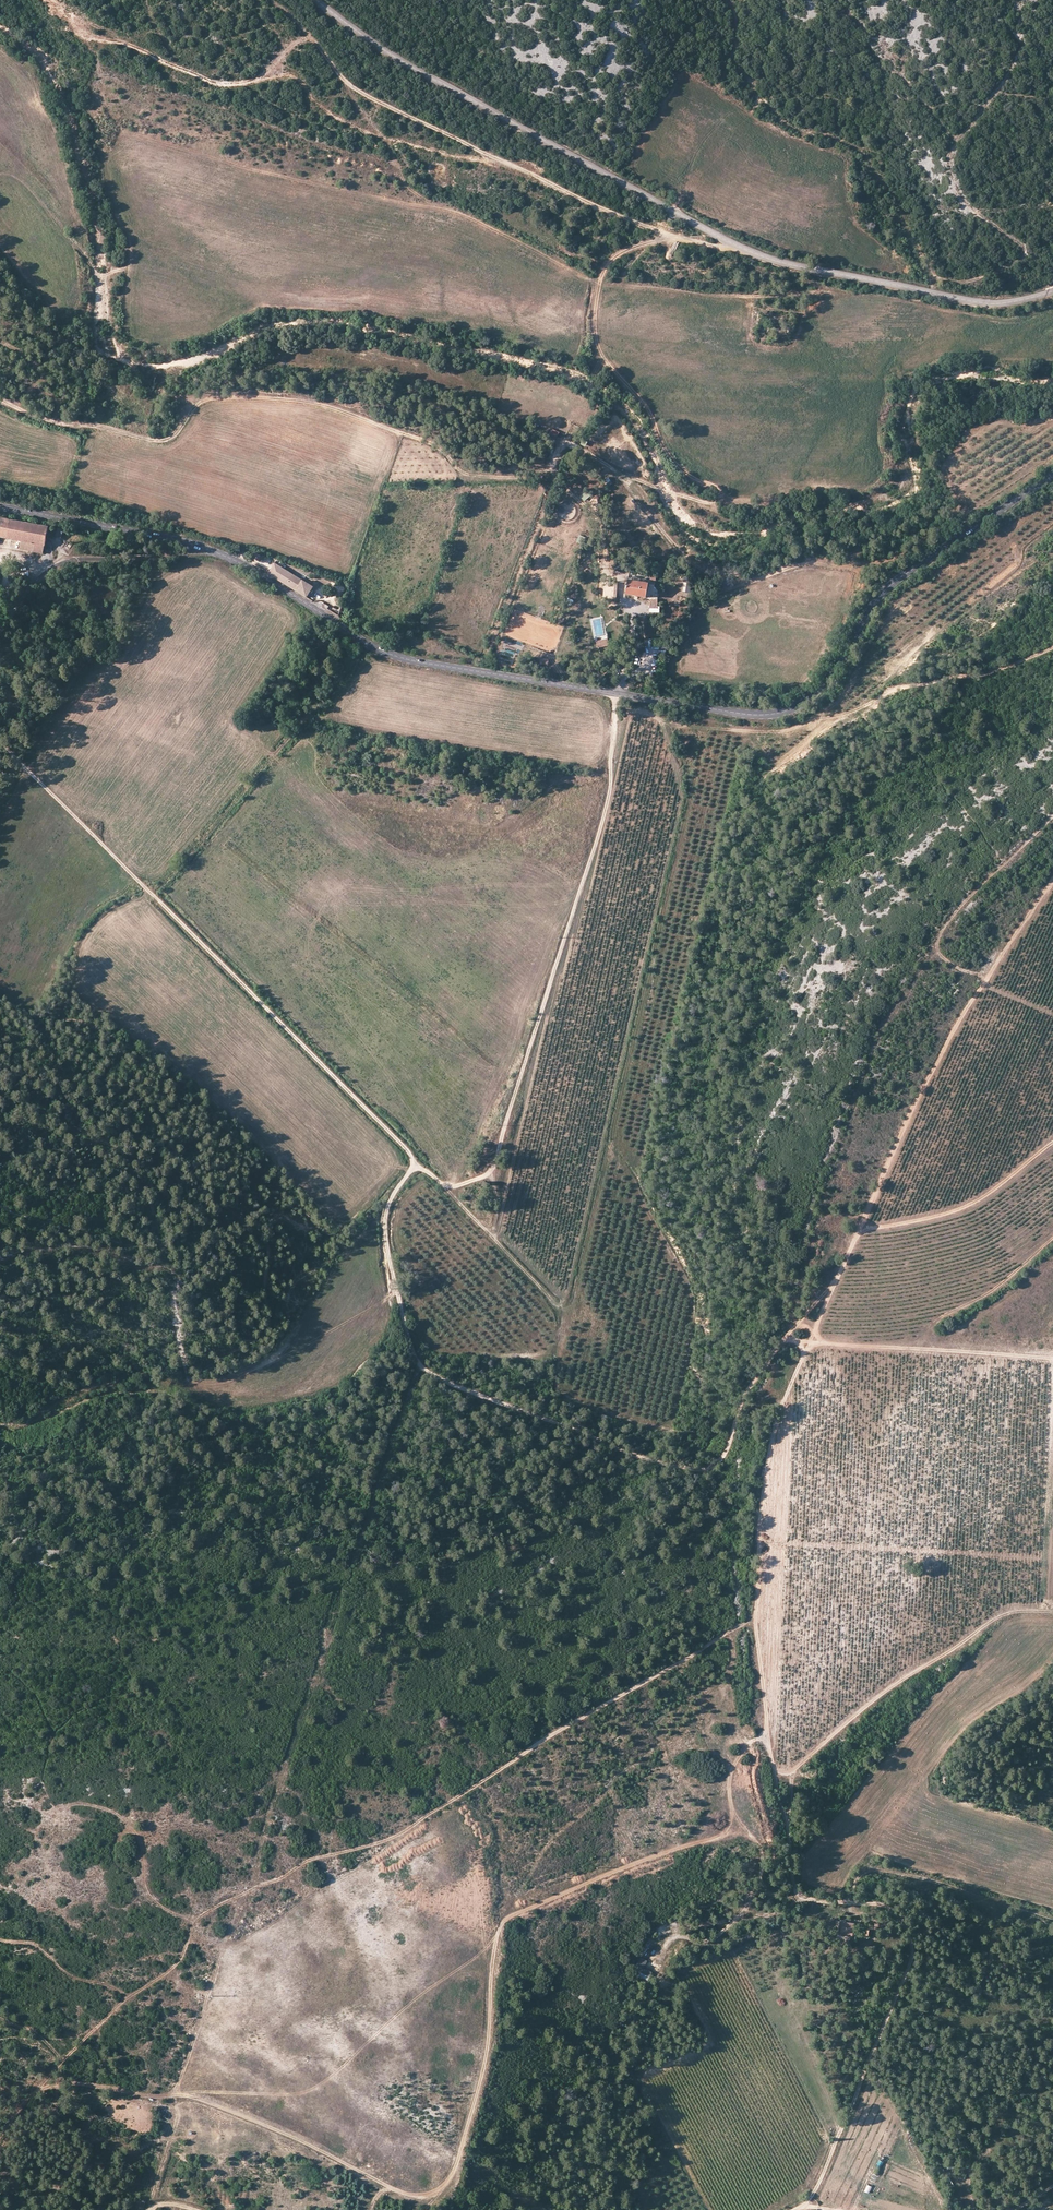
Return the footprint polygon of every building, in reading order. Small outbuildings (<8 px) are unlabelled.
[(556,443),(559,432),(551,429),(547,440),(556,443)] [(520,461),(528,461),(529,452),(521,451),(520,461)] [(609,478),(604,481),(608,487),(613,484),(609,478)] [(584,502),(590,497),(586,492),(580,498),(584,502)] [(48,527),(2,518),(0,526),(0,537),(21,541),(20,548),(43,553),(48,527)] [(579,535),(576,542),(582,545),(585,538),(579,535)] [(259,561),(261,556),(254,553),(252,558),(259,561)] [(622,574),(625,566),(617,563),(615,571),(622,574)] [(270,576),(308,600),(314,590),(276,565),(270,576)] [(684,578),(685,595),(693,594),(692,577),(684,578)] [(648,583),(627,580),(625,595),(645,598),(648,583)] [(608,639),(597,641),(598,647),(609,645),(608,639)] [(548,668),(549,659),(540,659),(539,667),(548,668)] [(854,1923),(846,1923),(846,1921),(840,1921),(840,1922),(836,1922),(836,1926),(839,1926),(839,1930),(842,1930),(842,1933),(849,1934),(849,1932),(853,1932),(854,1923)]
